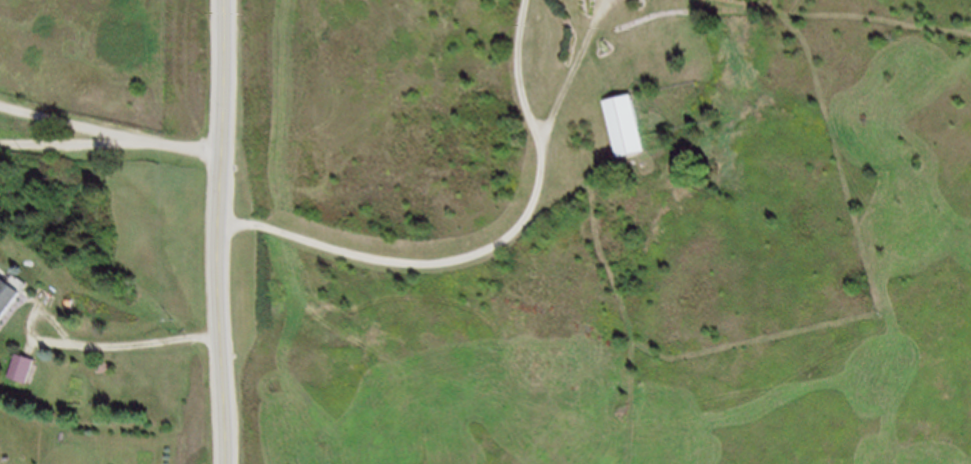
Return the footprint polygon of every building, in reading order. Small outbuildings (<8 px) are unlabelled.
[(638,100),(608,108),(619,162),(648,157),(638,100)] [(7,284),(1,290),(0,290),(0,325),(23,298),(7,284)] [(23,357),(38,363),(27,388),(11,379),(23,357)]
